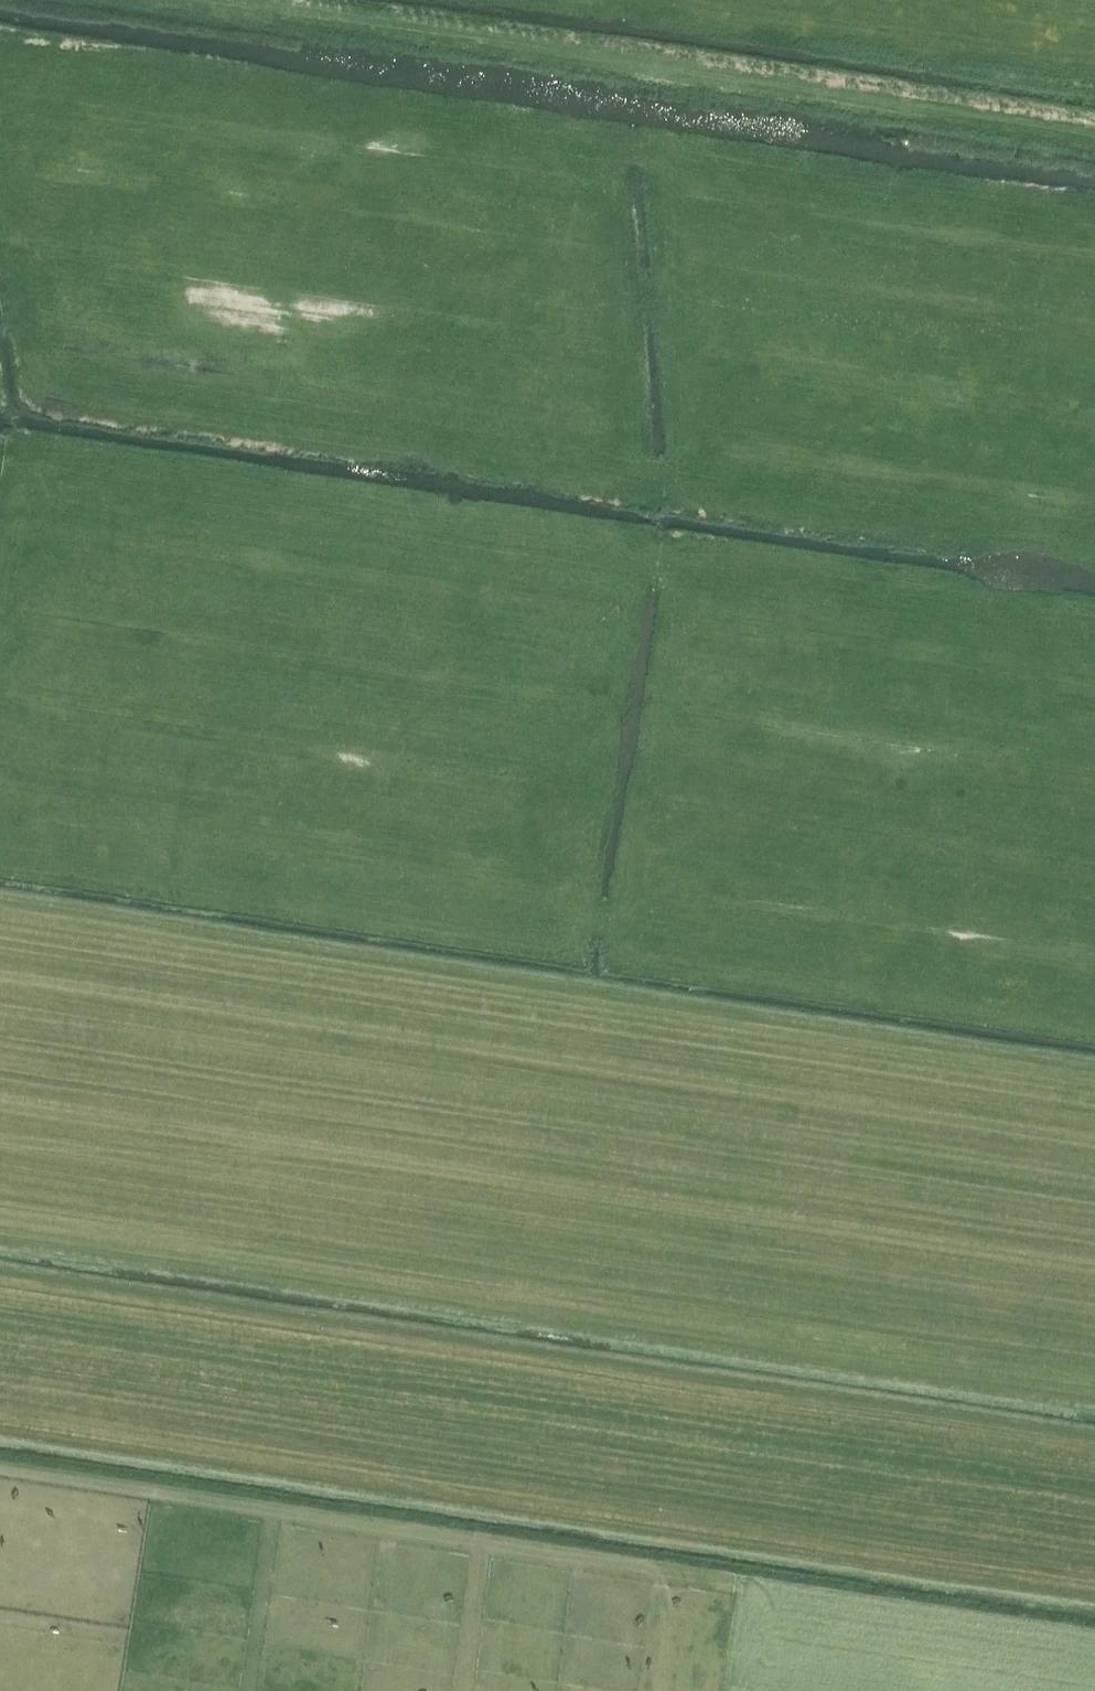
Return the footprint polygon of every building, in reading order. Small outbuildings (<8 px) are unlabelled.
[(522,299),(538,302),(541,287),(525,284),(522,299)]
